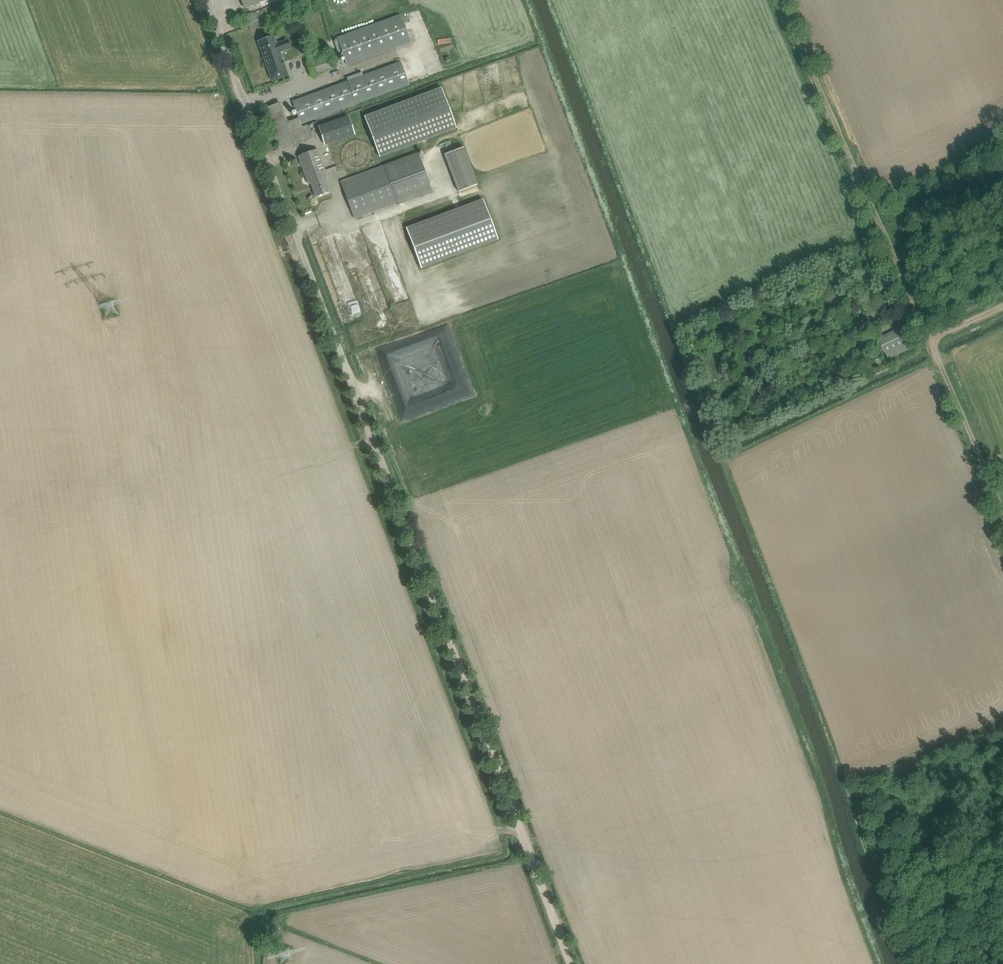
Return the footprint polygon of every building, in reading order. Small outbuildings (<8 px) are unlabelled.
[(248,15),(239,18),(242,28),(249,25),(251,30),(292,14),(286,0),(248,15)] [(295,10),(314,3),(313,0),(291,0),(295,10)] [(347,64),(411,41),(401,14),(337,37),(347,64)] [(275,35),(258,41),(272,81),(289,75),(280,52),(282,51),(279,43),(278,43),(275,35)] [(312,60),(307,62),(314,78),(333,70),(327,54),(322,56),(317,44),(308,47),(312,60)] [(265,108),(276,136),(303,126),(302,124),(410,85),(401,61),(293,102),(299,118),(288,121),(281,102),(265,108)] [(440,87),(364,116),(379,156),(456,126),(440,87)] [(347,116),(318,126),(325,144),(354,135),(347,116)] [(303,126),(276,136),(281,150),(289,147),(305,141),(305,142),(314,139),(309,124),(303,126)] [(464,147),(445,154),(459,191),(478,184),(464,147)] [(299,156),(306,177),(325,170),(317,149),(308,152),(299,156)] [(383,164),(341,180),(355,218),(397,202),(398,204),(433,191),(418,152),(384,165),(383,164)] [(327,177),(325,170),(306,177),(309,184),(311,183),(316,197),(326,193),(330,192),(325,178),(327,177)] [(482,194),(405,223),(420,262),(496,233),(482,194)] [(819,274),(827,275),(829,265),(821,263),(819,274)] [(904,329),(895,333),(879,340),(885,352),(886,351),(891,362),(914,351),(904,329)] [(812,361),(808,349),(797,354),(801,365),(812,361)] [(872,357),(875,365),(884,361),(881,353),(872,357)]
